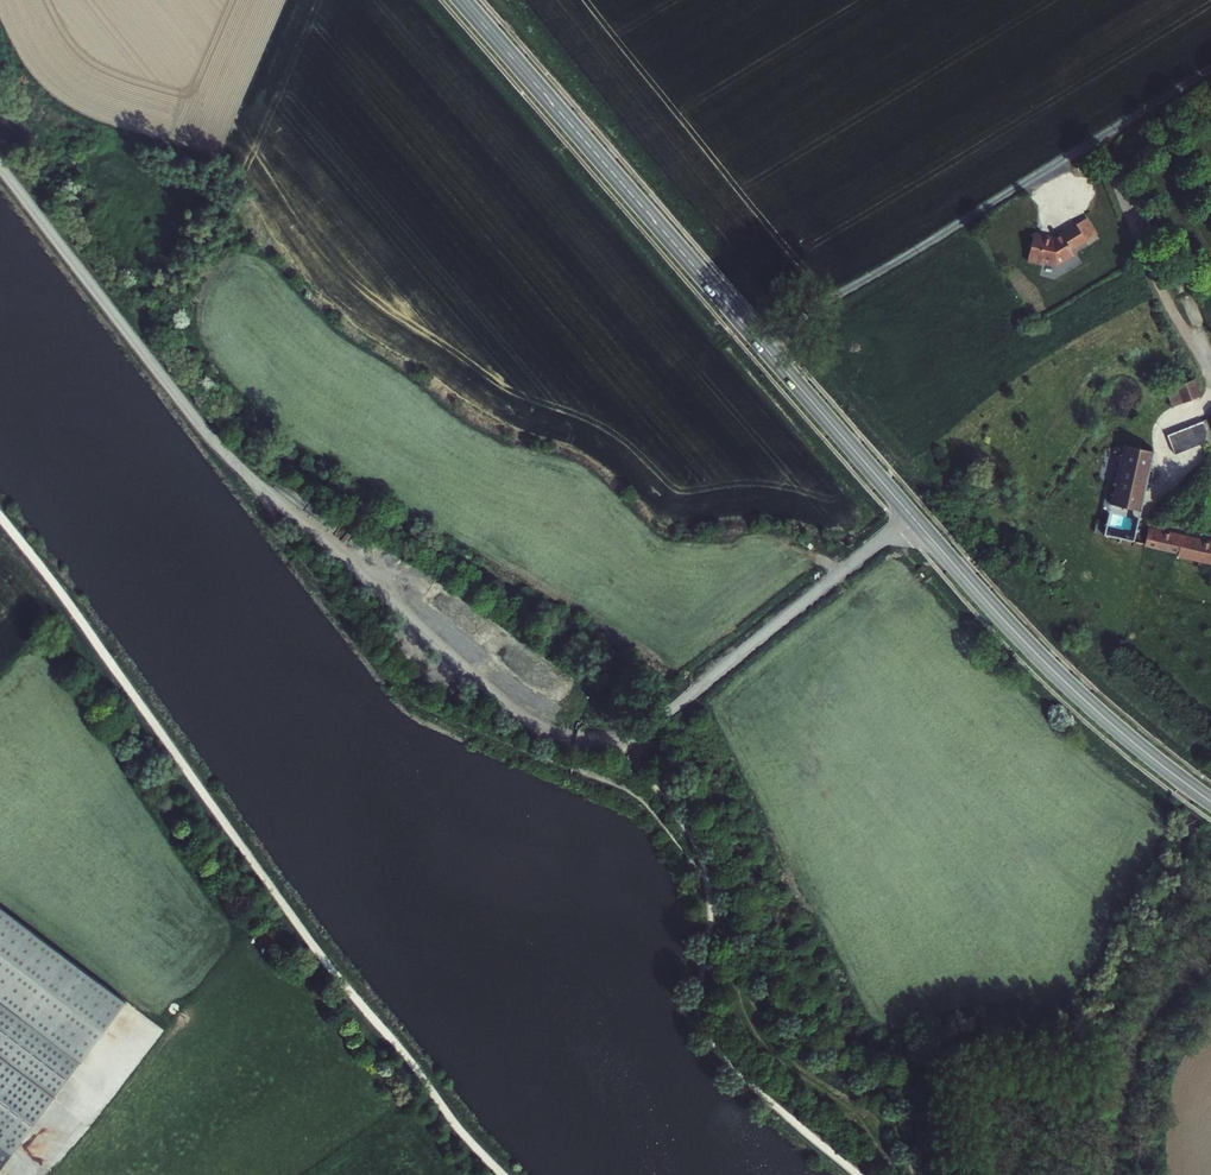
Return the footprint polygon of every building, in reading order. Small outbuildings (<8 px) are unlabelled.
[(1103,233),(1092,215),(1064,233),(1034,238),(1037,267),(1058,266),(1057,261),(1071,260),(1088,249),(1085,244),(1103,233)] [(1204,389),(1184,396),(1190,415),(1210,408),(1204,389)] [(1158,432),(1161,444),(1195,434),(1191,422),(1158,432)] [(1106,532),(1210,559),(1210,539),(1141,523),(1158,460),(1208,447),(1210,440),(1210,430),(1195,434),(1161,444),(1158,444),(1130,439),(1106,532)] [(32,1120),(123,1003),(0,909),(0,1164),(32,1120)]
